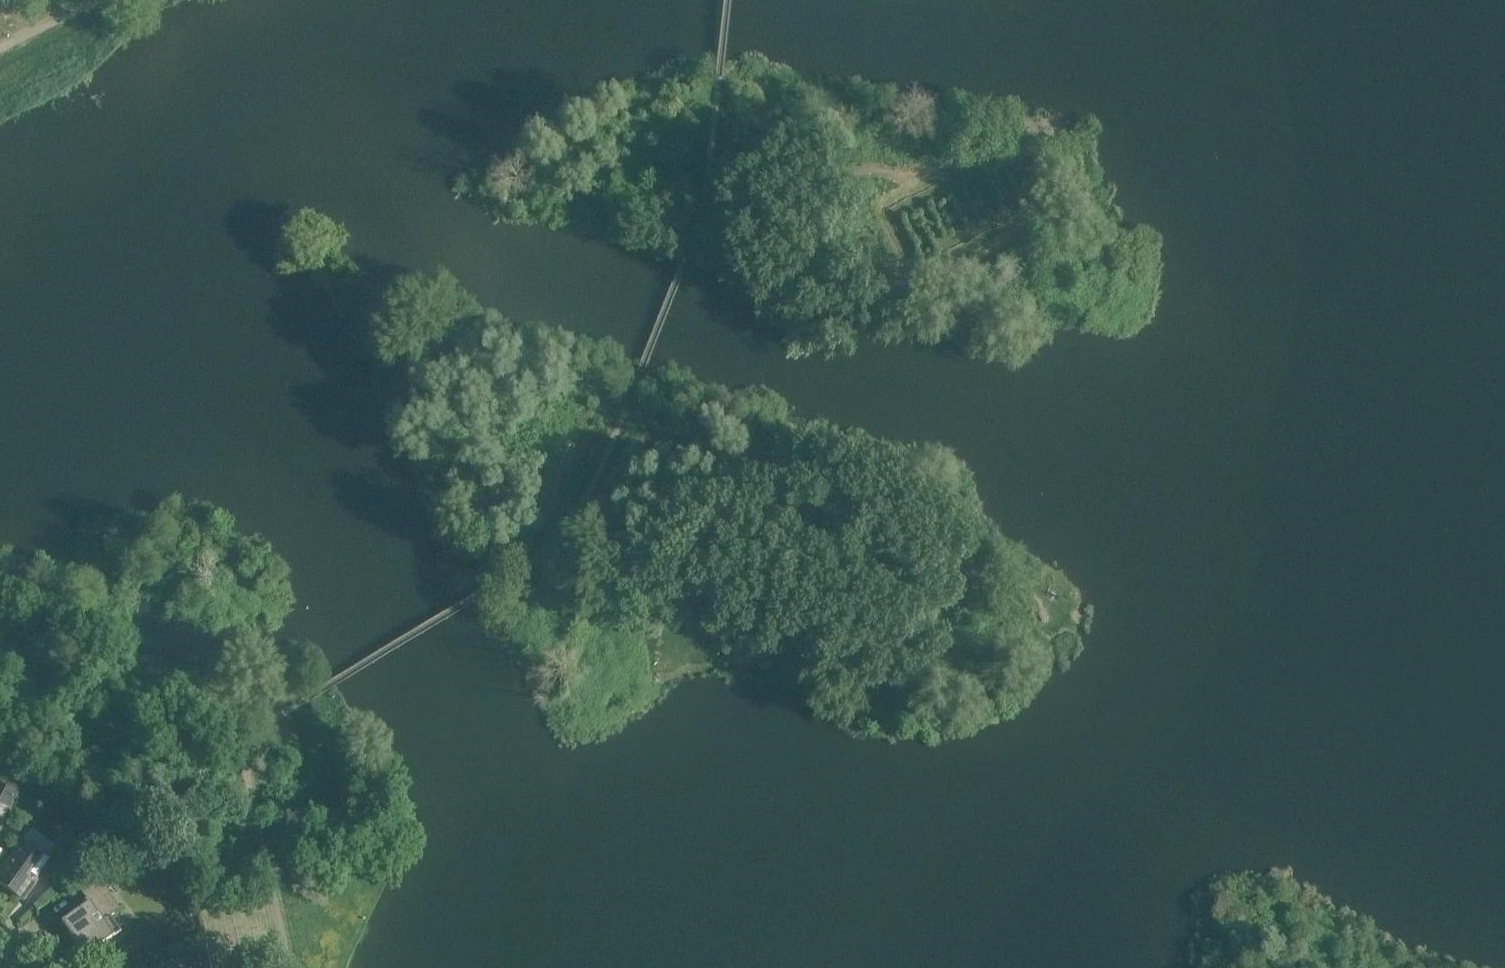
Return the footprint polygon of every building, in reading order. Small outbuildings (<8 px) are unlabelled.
[(0,802),(0,803),(9,808),(19,788),(10,783),(0,802)] [(25,899),(26,898),(23,897),(41,872),(54,881),(70,858),(57,849),(48,862),(19,842),(19,843),(21,844),(0,874),(0,882),(25,899)] [(114,887),(99,866),(78,888),(79,889),(89,903),(61,923),(85,957),(91,952),(92,953),(96,950),(95,949),(121,931),(110,917),(120,910),(107,892),(114,887)]
